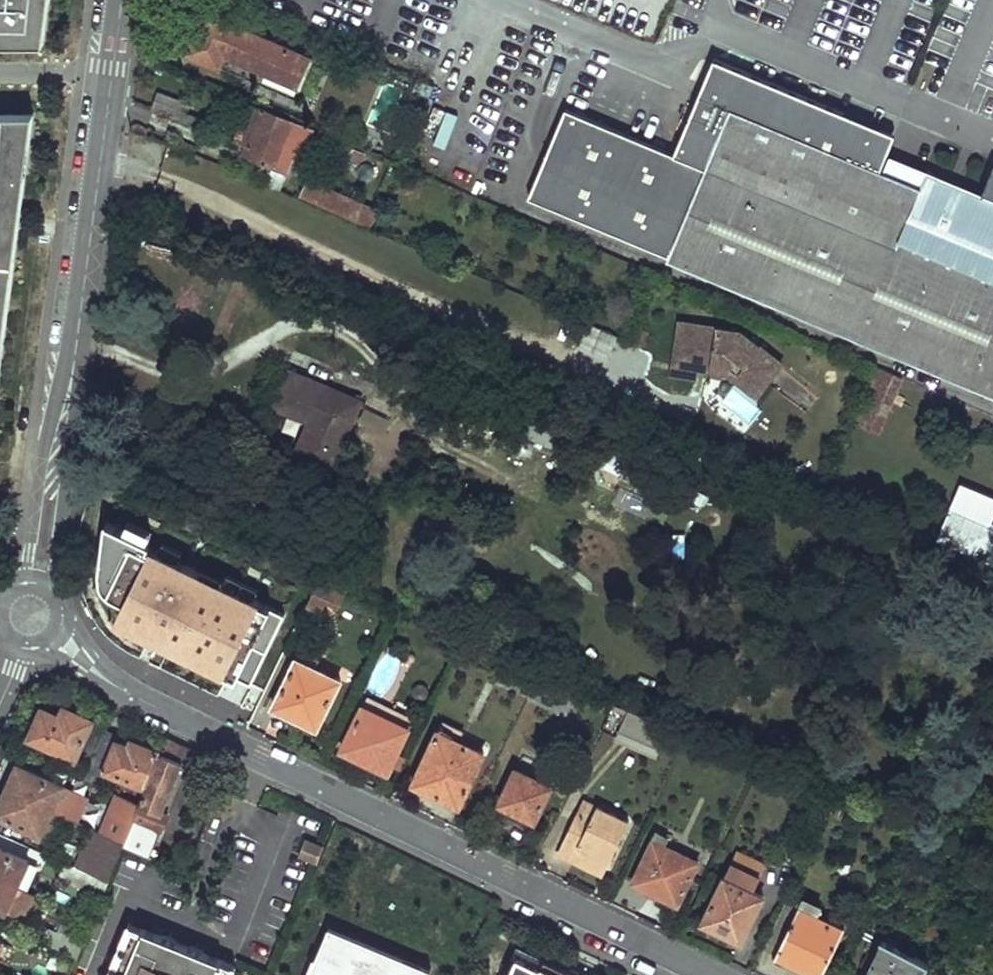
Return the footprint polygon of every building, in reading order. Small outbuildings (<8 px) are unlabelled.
[(44,42),(50,2),(36,0),(13,0),(10,21),(0,21),(0,43),(44,42)] [(10,21),(13,0),(0,0),(0,21),(10,21)] [(188,53),(205,12),(198,9),(181,50),(188,53)] [(188,53),(296,98),(314,58),(205,12),(188,53)] [(565,108),(529,197),(676,259),(674,264),(992,395),(992,170),(982,198),(926,176),(920,192),(879,175),(885,159),(887,154),(874,149),(882,128),(714,59),(674,154),(565,108)] [(152,112),(181,124),(188,106),(160,94),(152,112)] [(232,147),(245,152),(262,111),(250,106),(232,147)] [(244,155),(286,172),(293,154),(284,151),(295,123),(262,111),(245,152),(244,155)] [(14,261),(34,113),(0,114),(0,150),(8,150),(8,190),(0,190),(0,259),(14,261)] [(448,131),(420,119),(406,154),(433,165),(448,131)] [(895,133),(882,128),(874,149),(887,154),(895,133)] [(319,152),(348,163),(354,148),(326,136),(319,152)] [(926,176),(885,159),(879,175),(920,192),(926,176)] [(379,211),(309,180),(302,197),(372,227),(379,211)] [(6,325),(14,261),(0,259),(0,324),(6,325)] [(745,338),(684,325),(675,361),(674,368),(696,374),(697,370),(698,367),(715,371),(715,378),(716,381),(719,382),(724,384),(727,385),(729,383),(731,382),(732,380),(768,400),(789,362),(745,338)] [(697,370),(696,374),(715,378),(715,371),(698,367),(697,370)] [(671,377),(694,382),(696,374),(674,368),(671,377)] [(292,452),(331,468),(358,398),(285,369),(272,402),(306,416),(292,452)] [(873,398),(894,407),(906,379),(885,370),(873,398)] [(862,424),(883,433),(894,407),(873,398),(862,424)] [(975,557),(988,525),(992,514),(992,494),(960,481),(937,541),(975,557)] [(144,542),(148,533),(123,523),(119,531),(144,542)] [(992,564),(992,527),(988,525),(975,557),(992,564)] [(173,599),(198,610),(217,569),(192,557),(168,545),(156,540),(131,592),(168,610),(173,599)] [(335,583),(320,577),(307,604),(322,611),(327,600),(335,583)] [(349,590),(335,583),(327,600),(341,606),(349,590)] [(204,659),(227,670),(248,627),(225,616),(204,659)] [(227,670),(252,683),(273,638),(248,627),(227,670)] [(302,653),(299,661),(308,665),(312,658),(302,653)] [(277,706),(319,727),(341,681),(308,665),(299,661),(277,706)] [(366,703),(363,708),(408,729),(410,725),(366,703)] [(52,754),(55,749),(90,764),(105,730),(92,725),(95,720),(64,706),(60,716),(45,709),(31,738),(44,745),(41,750),(52,754)] [(344,748),(389,770),(408,729),(363,708),(344,748)] [(627,709),(614,739),(657,757),(670,728),(627,709)] [(90,764),(84,778),(99,785),(107,769),(147,787),(161,751),(133,737),(130,742),(105,730),(90,764)] [(417,783),(461,805),(485,756),(440,733),(417,783)] [(147,787),(128,832),(155,843),(168,813),(162,809),(182,761),(188,763),(193,751),(166,738),(161,751),(147,787)] [(7,789),(52,809),(64,787),(19,766),(7,789)] [(501,802),(537,820),(552,788),(517,770),(501,802)] [(0,806),(0,816),(56,841),(67,815),(52,809),(7,789),(0,806)] [(67,813),(81,819),(91,797),(76,791),(67,813)] [(580,814),(593,820),(600,805),(588,800),(580,814)] [(579,854),(608,868),(609,869),(632,820),(600,805),(593,820),(580,814),(562,852),(576,860),(579,854)] [(128,832),(100,818),(94,828),(124,842),(128,832)] [(124,842),(94,828),(91,827),(75,866),(108,881),(124,842)] [(297,856),(317,863),(323,848),(304,840),(297,856)] [(633,885),(681,905),(702,861),(655,840),(633,885)] [(0,850),(0,877),(18,886),(29,863),(0,850)] [(734,863),(761,876),(767,863),(740,851),(734,863)] [(576,860),(605,873),(608,868),(579,854),(576,860)] [(75,866),(62,860),(55,876),(103,895),(108,881),(75,866)] [(29,863),(18,886),(28,890),(39,868),(29,863)] [(706,924),(742,942),(763,896),(754,891),(761,876),(734,863),(706,924)] [(18,886),(0,877),(0,908),(26,920),(37,894),(28,890),(18,886)] [(817,974),(825,974),(847,929),(799,907),(776,956),(817,974)] [(148,945),(154,933),(128,922),(123,934),(148,945)] [(945,929),(933,923),(926,938),(939,943),(945,929)] [(123,934),(112,963),(129,969),(126,974),(175,974),(161,970),(173,941),(154,933),(148,945),(123,934)] [(331,935),(311,974),(433,974),(435,971),(331,935)] [(931,961),(916,954),(918,949),(911,946),(909,950),(903,947),(905,943),(898,940),(897,944),(879,936),(872,951),(877,954),(872,965),(867,974),(924,974),(931,961)] [(189,947),(173,941),(161,970),(175,974),(178,974),(189,947)] [(203,967),(208,955),(189,947),(178,974),(222,974),(203,967)] [(866,962),(872,965),(877,954),(872,951),(866,962)] [(518,954),(508,974),(585,974),(547,957),(543,965),(518,954)] [(222,974),(229,974),(234,965),(208,955),(203,967),(222,974)] [(985,958),(977,974),(992,974),(992,962),(985,958)] [(112,963),(107,974),(126,974),(129,969),(112,963)] [(470,968),(459,964),(454,974),(467,974),(470,968)]
